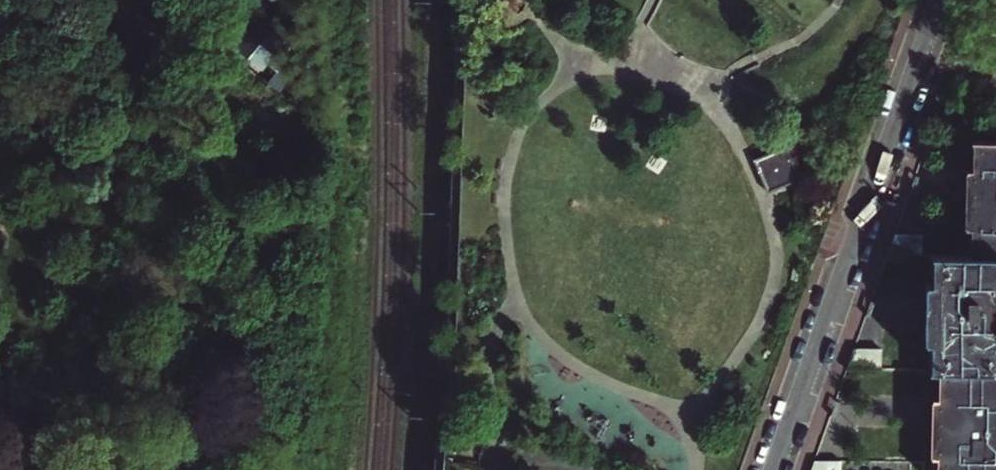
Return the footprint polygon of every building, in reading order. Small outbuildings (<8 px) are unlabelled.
[(978,121),(977,147),(971,147),(969,205),(974,205),(973,232),(935,231),(933,259),(929,259),(928,279),(926,318),(931,319),(930,339),(930,346),(939,347),(938,372),(933,372),(933,396),(931,431),(936,431),(935,459),(984,461),(995,461),(995,122),(978,121)] [(792,143),(760,156),(773,188),(805,175),(792,143)] [(855,364),(882,365),(882,353),(855,352),(855,364)] [(816,469),(844,469),(845,461),(818,458),(816,469)]
